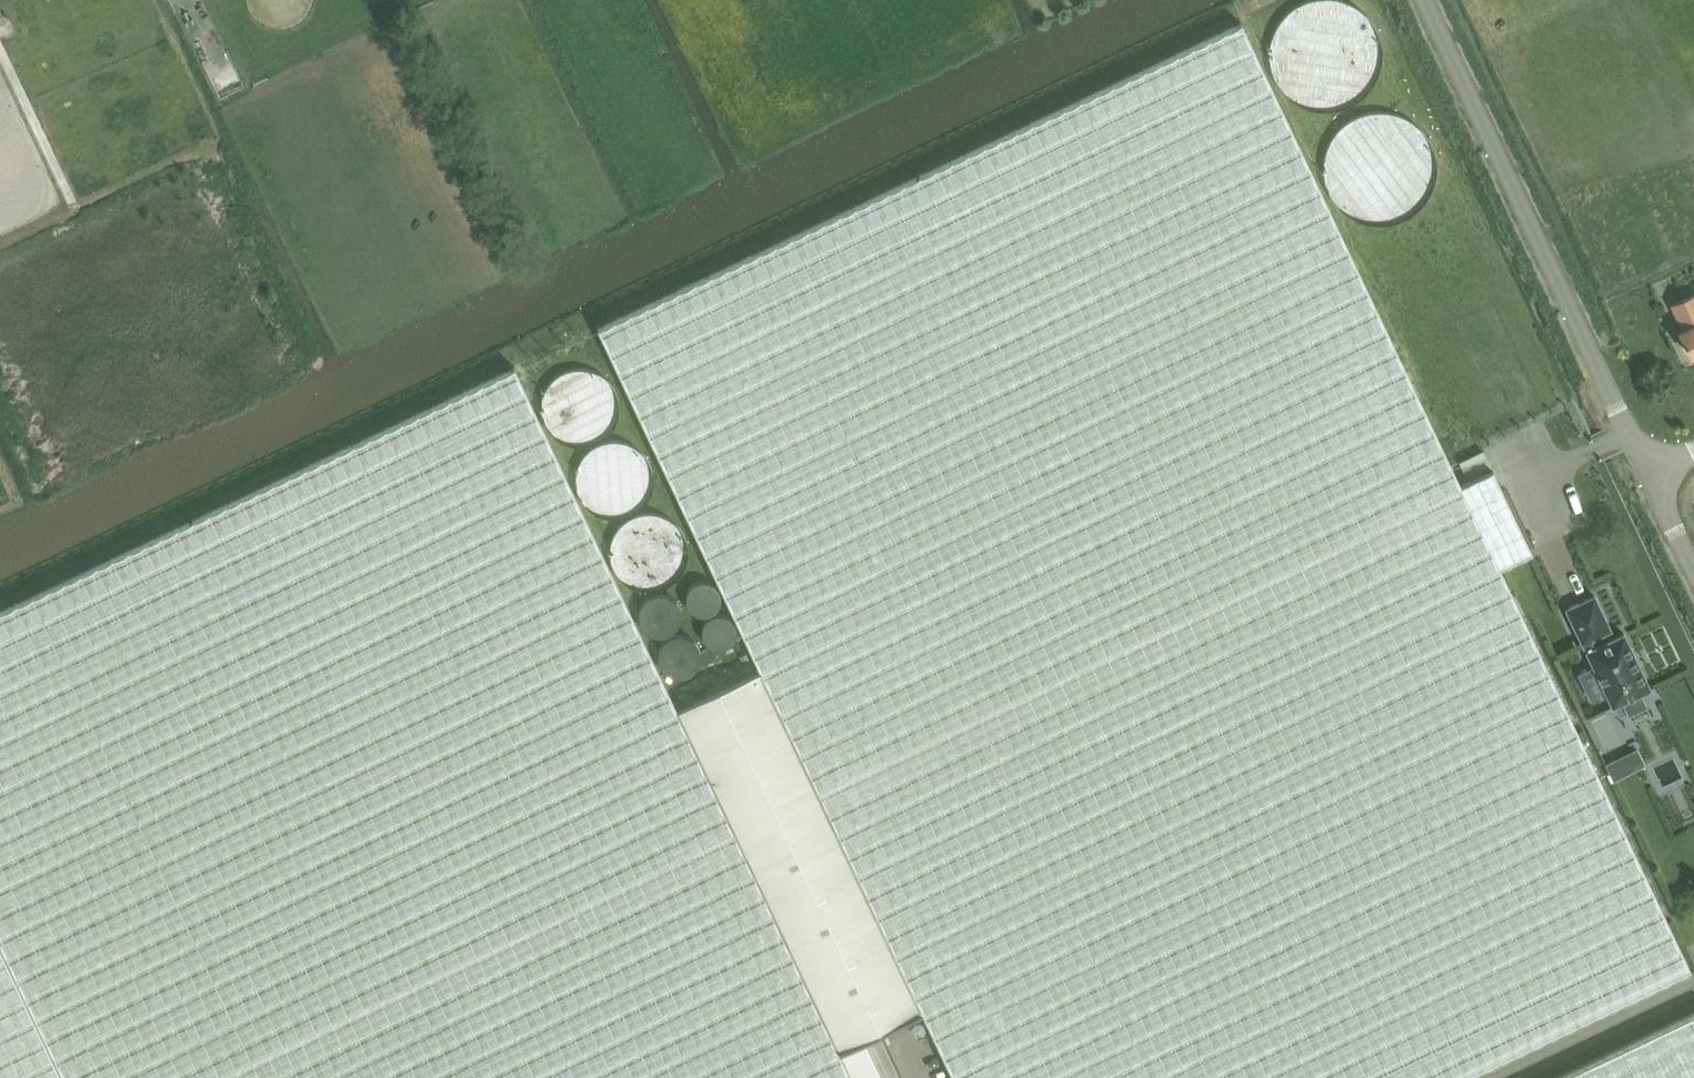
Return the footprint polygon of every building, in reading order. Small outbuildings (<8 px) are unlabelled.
[(1460,485),(1241,23),(598,328),(760,670),(677,710),(515,368),(0,611),(0,945),(63,1077),(882,1077),(864,1039),(921,1012),(953,1077),(1458,1077),(1690,968),(1499,567),(1531,552),(1492,470),(1460,485)] [(1671,306),(1683,330),(1679,332),(1690,356),(1693,354),(1693,295),(1671,306)] [(1650,689),(1623,634),(1594,648),(1590,640),(1610,630),(1594,596),(1566,609),(1612,707),(1622,702),(1629,714),(1645,706),(1639,694),(1650,689)] [(1583,709),(1599,742),(1621,731),(1604,698),(1583,709)] [(1631,741),(1603,755),(1611,771),(1639,757),(1631,741)] [(1652,766),(1663,783),(1679,772),(1668,756),(1652,766)] [(1671,802),(1682,798),(1677,782),(1665,786),(1671,802)] [(0,945),(0,1077),(63,1077),(0,945)] [(1557,1077),(1693,1077),(1693,1013),(1557,1077)]
